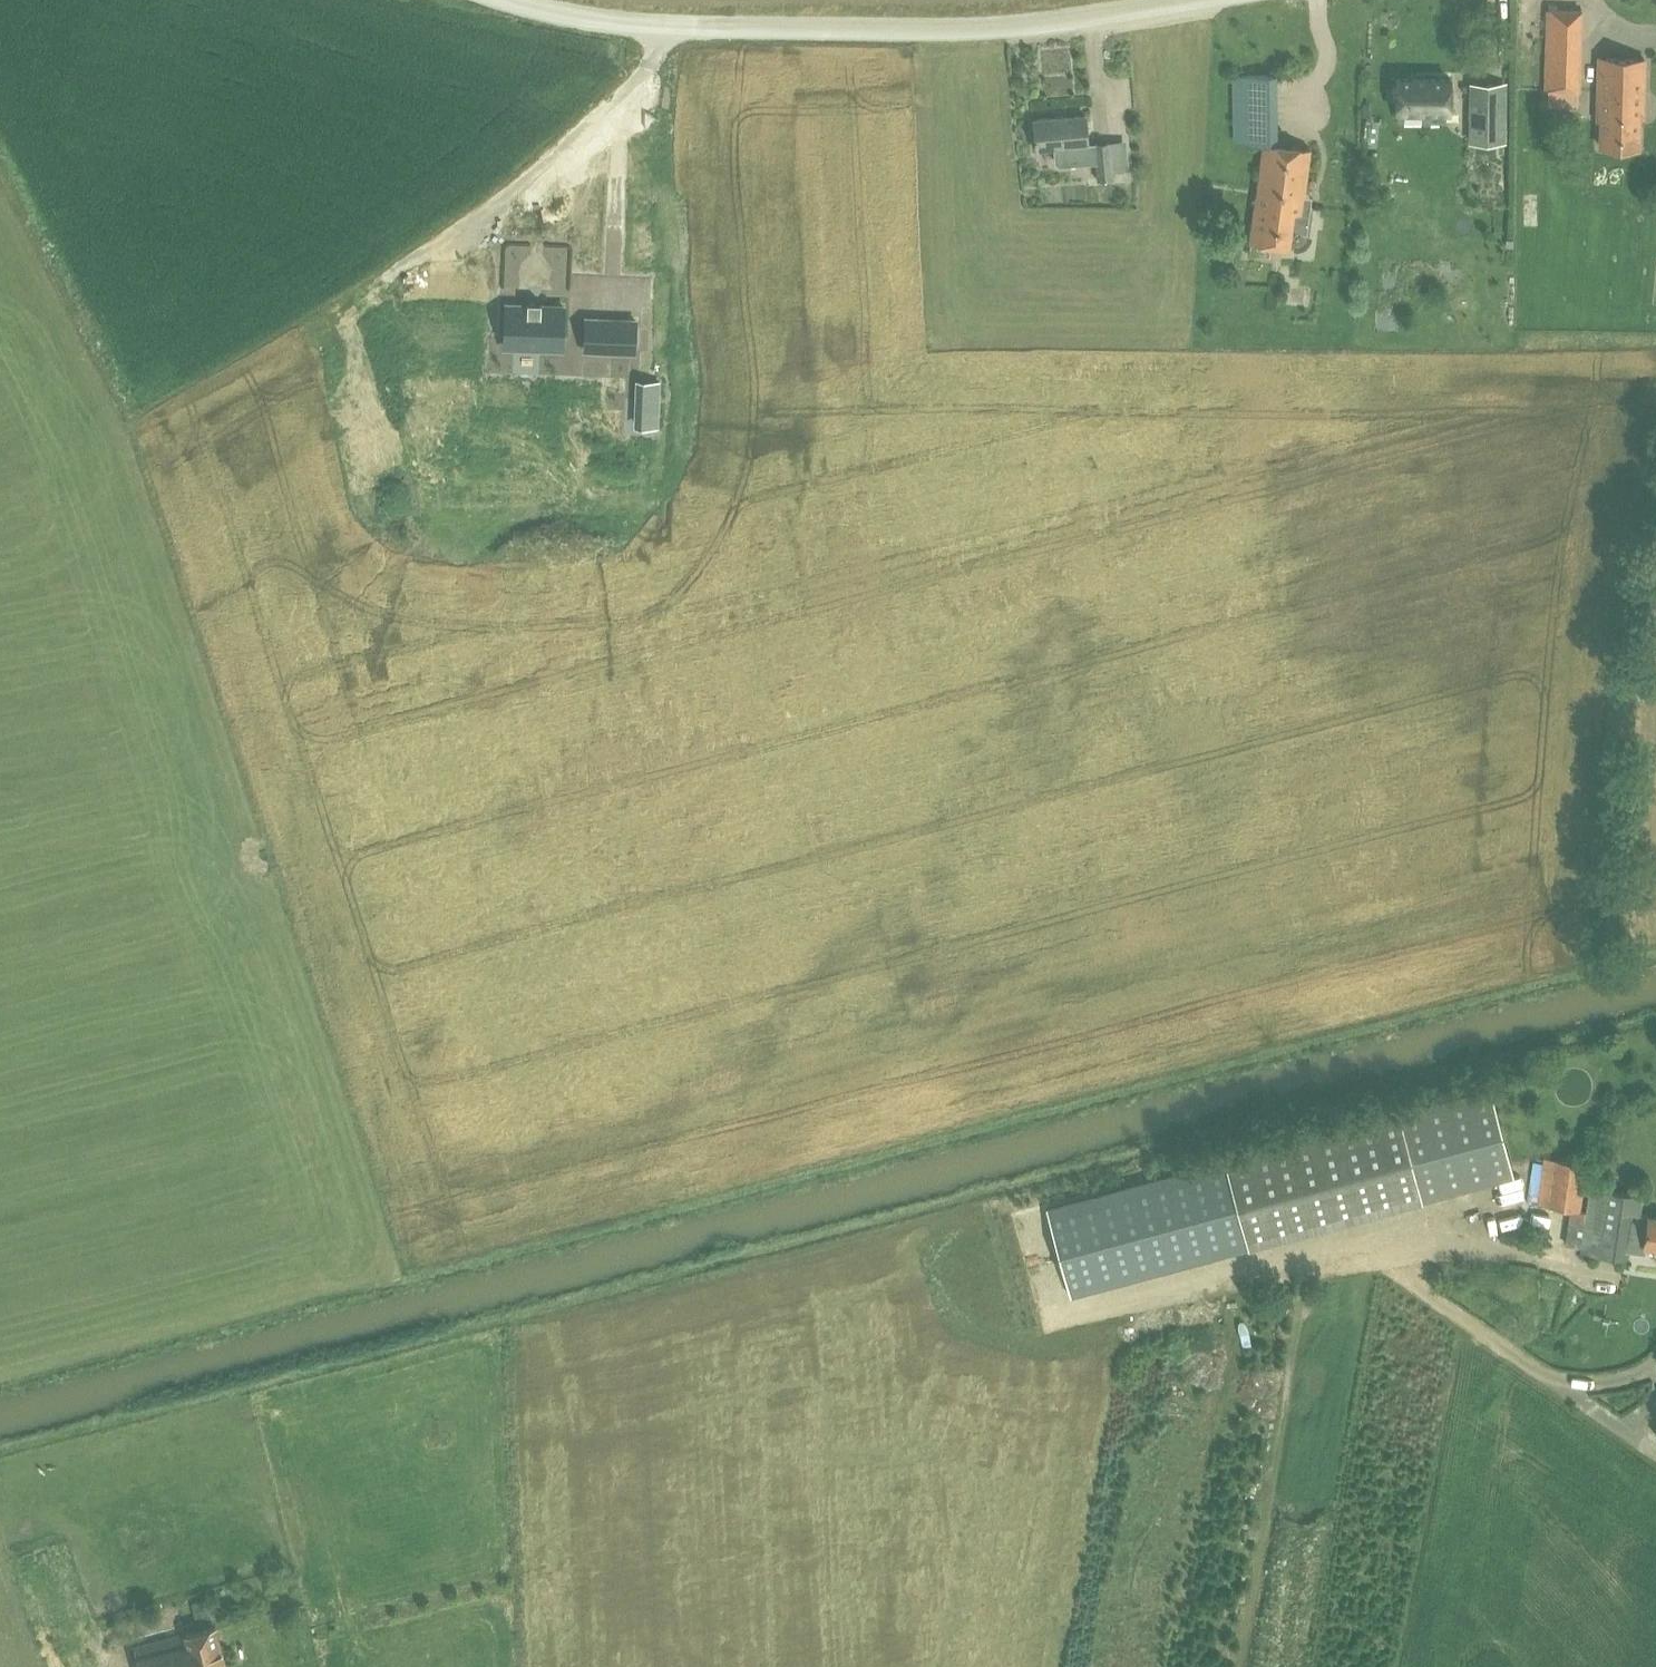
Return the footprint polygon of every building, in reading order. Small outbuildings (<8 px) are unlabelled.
[(1544,90),(1580,91),(1583,9),(1546,8),(1544,90)] [(1600,146),(1639,147),(1640,115),(1642,115),(1644,58),(1599,57),(1598,120),(1601,120),(1600,146)] [(1263,145),(1260,167),(1256,196),(1249,240),(1258,242),(1258,243),(1289,248),(1292,227),(1299,228),(1311,148),(1278,144),(1276,73),(1232,73),(1233,125),(1240,125),(1241,141),(1263,145)] [(1440,75),(1391,74),(1391,108),(1395,108),(1395,115),(1434,116),(1434,109),(1439,109),(1440,75)] [(1503,141),(1503,128),(1503,83),(1473,83),(1472,128),(1472,141),(1503,141)] [(1095,162),(1097,180),(1114,179),(1111,141),(1087,143),(1085,115),(1034,119),(1037,149),(1053,148),(1054,162),(1059,166),(1095,162)] [(1474,147),(1473,186),(1493,186),(1494,148),(1474,147)] [(522,307),(501,308),(502,341),(517,340),(518,349),(560,347),(558,306),(536,307),(536,305),(522,306),(522,307)] [(631,312),(598,314),(599,345),(633,343),(631,312)] [(659,399),(660,382),(640,381),(639,399),(659,399)] [(1225,1161),(1248,1247),(1422,1200),(1514,1176),(1490,1086),(1398,1111),(1399,1113),(1225,1161)] [(1536,1205),(1580,1212),(1587,1165),(1548,1159),(1543,1158),(1536,1205)] [(1628,1258),(1629,1251),(1645,1253),(1646,1246),(1655,1248),(1655,1216),(1647,1214),(1641,1214),(1644,1194),(1589,1186),(1584,1220),(1569,1218),(1565,1245),(1580,1247),(1579,1251),(1628,1258)] [(203,1615),(199,1600),(192,1602),(195,1617),(203,1615)] [(140,1666),(227,1666),(217,1625),(135,1646),(140,1666)]
